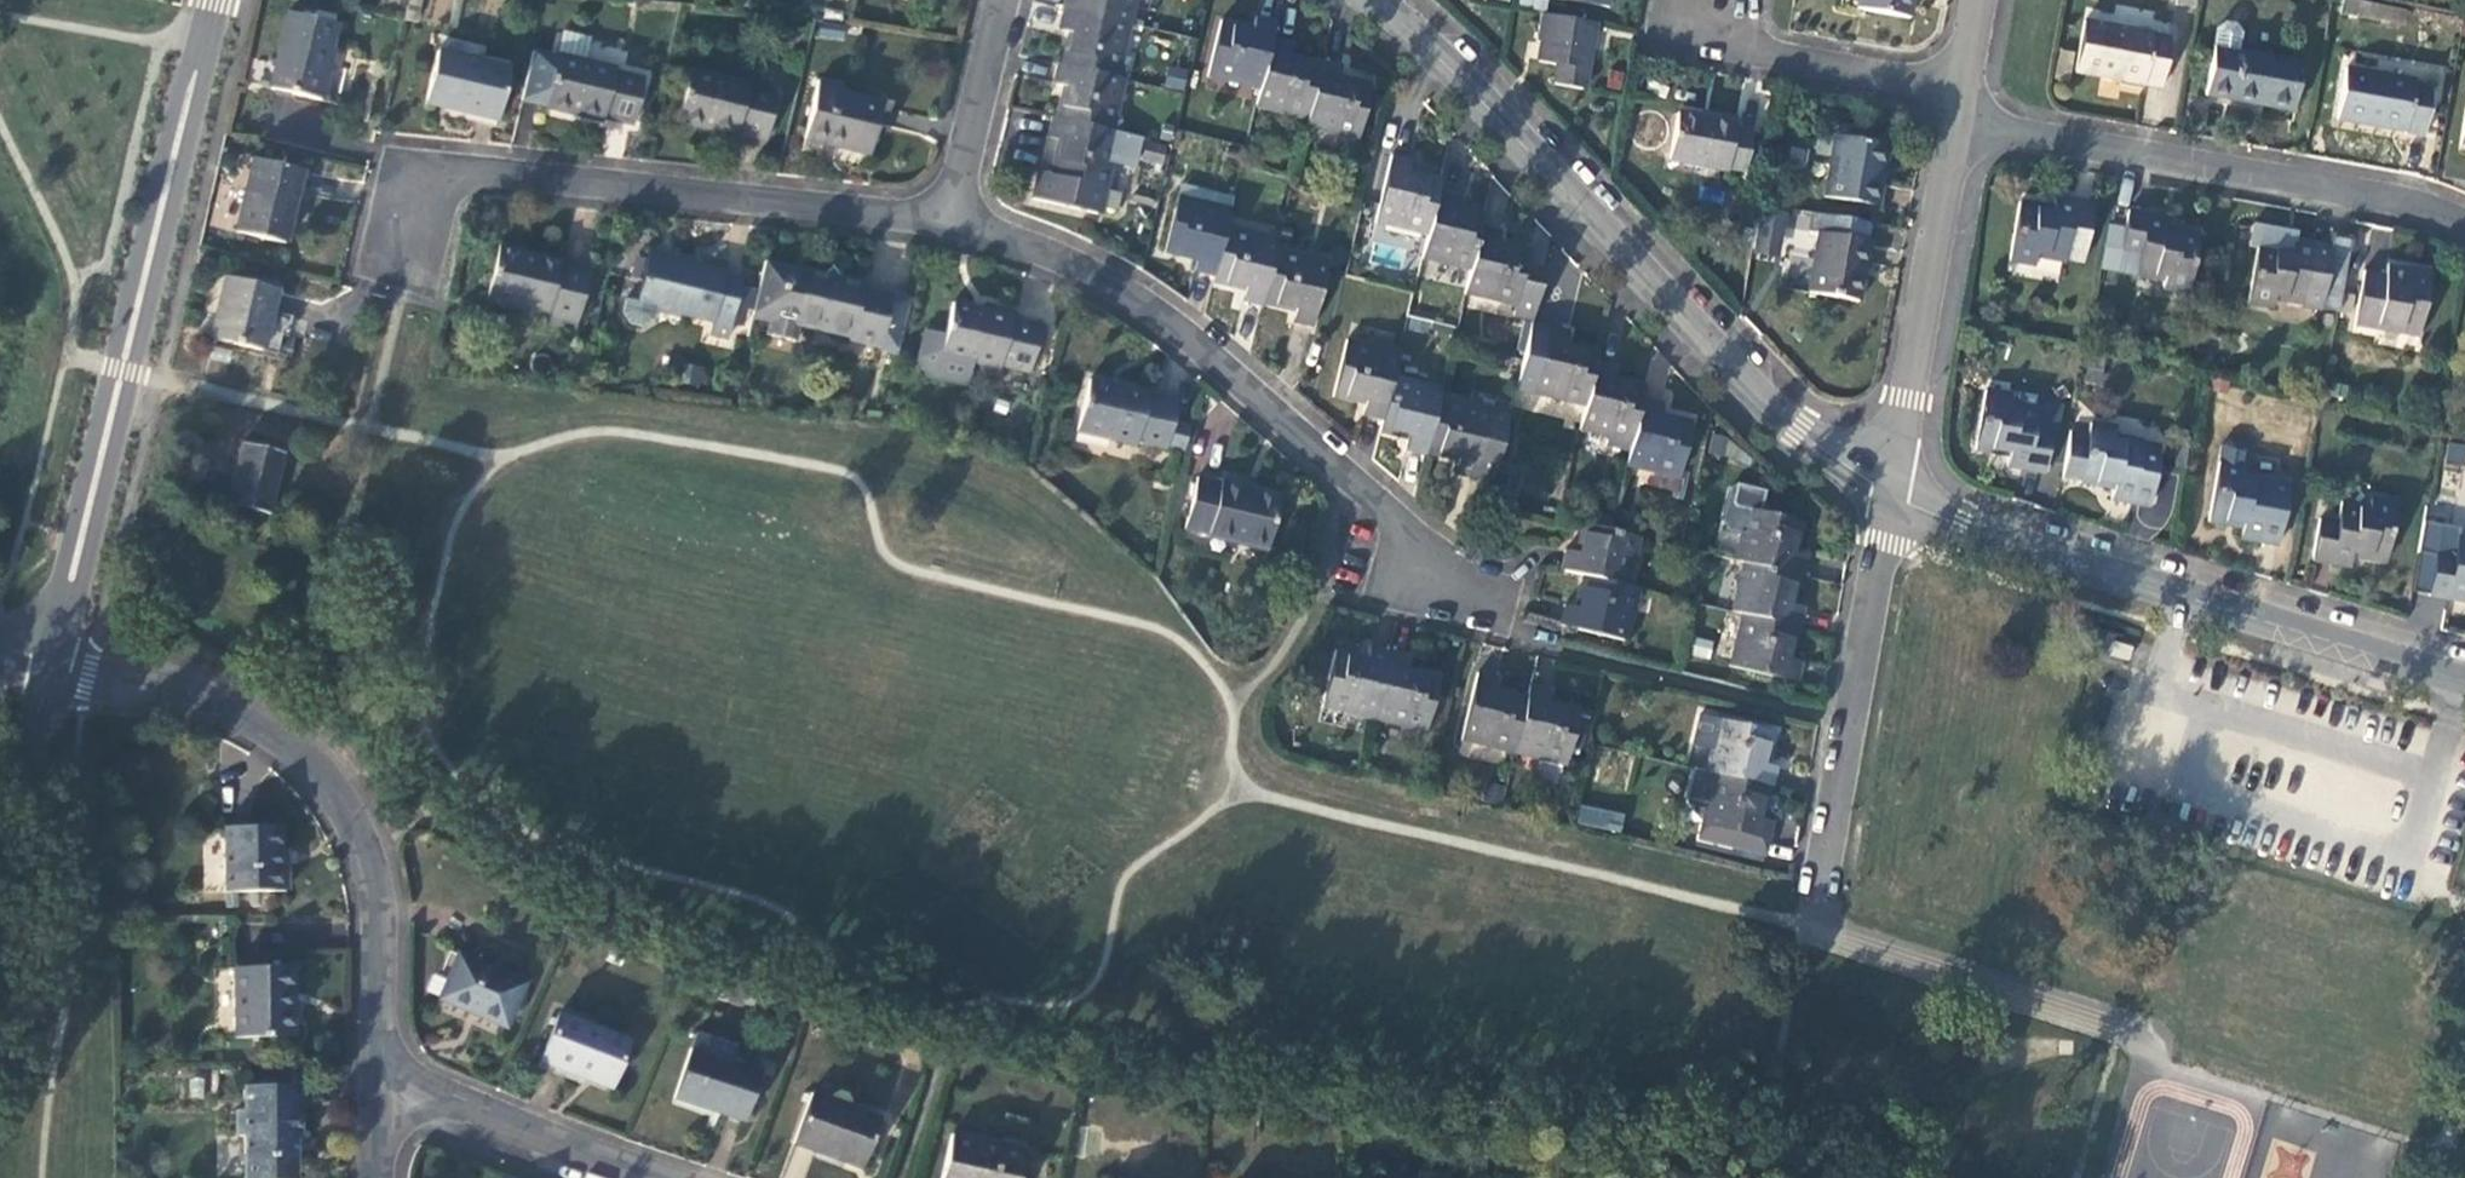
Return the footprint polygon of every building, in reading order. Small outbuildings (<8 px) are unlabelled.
[(1058,13),(1124,28),(1131,0),(1061,0),(1058,13)] [(1610,8),(1612,0),(1563,0),(1610,8)] [(1859,10),(1908,19),(1912,0),(1861,0),(1859,10)] [(2194,9),(2196,0),(2176,0),(2175,5),(2194,9)] [(1069,36),(1061,69),(1111,80),(1124,28),(1058,13),(1053,33),(1069,36)] [(1595,25),(1541,15),(1536,43),(1548,45),(1545,63),(1558,65),(1555,84),(1584,90),(1595,25)] [(287,16),(269,91),(322,103),(331,64),(327,63),(329,53),(335,27),(287,16)] [(1207,73),(1260,85),(1270,39),(1275,21),(1255,17),(1252,31),(1219,23),(1207,73)] [(2170,35),(2083,19),(2073,71),(2161,87),(2170,35)] [(2225,22),(2217,28),(2205,94),(2293,110),(2302,62),(2237,50),(2240,32),(2235,24),(2225,22)] [(561,34),(555,59),(532,54),(521,102),(543,109),(602,122),(603,119),(633,126),(643,81),(615,75),(615,71),(584,64),(590,41),(561,34)] [(1292,44),(1270,39),(1260,85),(1255,104),(1308,117),(1320,66),(1289,59),(1292,44)] [(509,72),(435,54),(422,107),(495,125),(509,72)] [(1341,66),(1321,61),(1320,66),(1308,117),(1306,126),(1358,138),(1370,88),(1338,81),(1341,66)] [(1107,133),(1119,82),(1111,80),(1061,69),(1055,67),(1051,87),(1065,90),(1057,121),(1107,133)] [(690,72),(678,124),(735,137),(736,135),(767,142),(777,96),(747,89),(748,86),(690,72)] [(2422,91),(2335,73),(2325,123),(2392,137),(2391,139),(2411,143),(2422,91)] [(818,83),(804,140),(864,155),(871,130),(874,131),(880,106),(839,96),(841,89),(818,83)] [(1746,174),(1754,133),(1736,130),(1738,120),(1716,116),(1715,121),(1679,115),(1671,160),(1746,174)] [(1045,140),(1059,144),(1051,178),(1036,175),(1030,202),(1094,217),(1114,134),(1107,133),(1057,121),(1050,119),(1045,140)] [(1888,148),(1836,138),(1825,198),(1877,207),(1888,148)] [(1149,161),(1167,165),(1171,147),(1153,143),(1149,161)] [(1375,222),(1426,235),(1437,192),(1439,183),(1407,175),(1411,160),(1390,156),(1375,222)] [(301,174),(254,163),(237,236),(285,247),(301,174)] [(1194,270),(1214,275),(1225,230),(1229,214),(1220,212),(1223,197),(1179,187),(1165,249),(1197,257),(1194,270)] [(1420,259),(1468,271),(1478,229),(1480,219),(1451,212),(1455,197),(1437,192),(1426,235),(1420,259)] [(2085,263),(2094,204),(2059,198),(2057,211),(2019,205),(2010,260),(2035,265),(2036,255),(2085,263)] [(1779,208),(1760,204),(1753,240),(1773,243),(1779,208)] [(2169,217),(2131,211),(2128,226),(2124,253),(2142,256),(2139,273),(2167,278),(2166,287),(2190,292),(2199,235),(2166,230),(2169,217)] [(1871,224),(1814,214),(1811,233),(1819,235),(1808,294),(1859,302),(1870,243),(1867,242),(1871,224)] [(2101,266),(2139,273),(2142,256),(2124,253),(2128,226),(2109,223),(2101,266)] [(1512,320),(1529,323),(1531,317),(1540,277),(1523,274),(1527,257),(1494,249),(1497,234),(1478,229),(1468,271),(1463,294),(1515,306),(1512,320)] [(1278,242),(1225,230),(1214,275),(1213,278),(1247,286),(1243,303),(1262,307),(1264,299),(1275,252),(1278,242)] [(2322,305),(2333,246),(2297,240),(2294,252),(2259,246),(2250,302),(2275,306),(2277,297),(2322,305)] [(2322,305),(2340,307),(2352,244),(2333,241),(2333,246),(2322,305)] [(493,247),(480,302),(542,317),(540,326),(571,333),(584,275),(517,256),(518,252),(493,247)] [(731,312),(751,316),(756,292),(725,284),(726,277),(709,274),(710,271),(638,252),(627,304),(616,301),(613,316),(620,328),(634,331),(646,324),(649,309),(695,320),(715,325),(719,309),(731,312)] [(1329,264),(1275,252),(1264,299),(1298,306),(1294,322),(1314,327),(1329,264)] [(823,279),(762,264),(756,292),(751,316),(750,320),(766,324),(763,336),(793,343),(797,326),(849,338),(847,342),(878,349),(890,298),(860,292),(862,287),(840,282),(823,279)] [(2431,274),(2390,267),(2388,278),(2367,274),(2358,325),(2420,336),(2431,274)] [(834,271),(823,279),(840,282),(842,273),(834,271)] [(276,293),(225,281),(210,341),(262,354),(276,293)] [(909,303),(890,298),(878,349),(878,352),(896,356),(909,303)] [(1010,317),(951,304),(944,335),(924,330),(918,360),(927,377),(966,386),(970,364),(999,371),(999,367),(1029,374),(1039,329),(1009,322),(1010,317)] [(727,328),(731,312),(719,309),(715,325),(727,328)] [(1433,318),(1407,312),(1405,320),(1431,327),(1433,318)] [(1568,325),(1531,317),(1529,323),(1520,364),(1514,386),(1583,402),(1593,363),(1596,348),(1564,341),(1568,325)] [(711,343),(715,325),(695,320),(691,338),(711,343)] [(1361,415),(1381,420),(1390,384),(1396,360),(1344,347),(1333,393),(1364,400),(1361,415)] [(1578,426),(1630,438),(1640,397),(1642,388),(1612,382),(1616,368),(1593,363),(1583,402),(1578,426)] [(1090,381),(1078,432),(1137,446),(1138,442),(1167,449),(1177,405),(1149,399),(1150,395),(1090,381)] [(1439,396),(1390,384),(1381,420),(1379,430),(1407,436),(1403,451),(1424,456),(1425,452),(1437,403),(1439,396)] [(2011,396),(1987,392),(1977,448),(2012,455),(2010,468),(2046,474),(2058,406),(2046,404),(2039,409),(2010,404),(2011,396)] [(1660,402),(1640,397),(1630,438),(1624,462),(1677,475),(1688,425),(1657,418),(1660,402)] [(1507,419),(1437,403),(1425,452),(1458,459),(1454,475),(1491,484),(1507,419)] [(2089,435),(2071,432),(2063,479),(2115,488),(2112,501),(2150,508),(2161,449),(2114,440),(2116,431),(2090,427),(2089,435)] [(1726,434),(1709,431),(1706,447),(1723,450),(1726,434)] [(2242,539),(2279,546),(2290,484),(2243,477),(2248,449),(2244,442),(2230,440),(2223,444),(2210,520),(2244,526),(2242,539)] [(1504,484),(1555,497),(1566,457),(1514,444),(1504,484)] [(284,457),(242,447),(227,508),(269,518),(284,457)] [(1185,532),(1269,551),(1281,499),(1239,490),(1240,485),(1221,481),(1220,484),(1197,479),(1185,532)] [(1761,487),(1733,480),(1726,485),(1719,516),(1726,526),(1742,530),(1736,558),(1745,561),(1794,572),(1801,574),(1806,552),(1790,549),(1797,516),(1757,507),(1761,487)] [(2339,523),(2320,520),(2313,561),(2349,567),(2352,554),(2385,560),(2395,505),(2371,501),(2370,510),(2343,505),(2339,523)] [(2462,518),(2463,513),(2429,505),(2426,517),(2464,526),(2464,519),(2462,518)] [(1582,513),(1580,523),(1608,529),(1610,520),(1582,513)] [(1619,583),(1630,534),(1608,529),(1580,523),(1573,553),(1559,550),(1555,569),(1619,583)] [(2457,541),(2454,557),(2437,554),(2430,596),(2464,602),(2464,542),(2457,541)] [(1788,601),(1794,572),(1745,561),(1733,609),(1744,612),(1795,623),(1798,624),(1802,604),(1788,601)] [(1563,607),(1560,623),(1619,637),(1631,586),(1619,583),(1555,569),(1554,571),(1583,578),(1575,610),(1563,607)] [(1787,658),(1795,623),(1744,612),(1731,665),(1796,680),(1800,661),(1787,658)] [(1326,704),(1376,716),(1390,653),(1374,650),(1371,663),(1338,655),(1326,704)] [(1413,659),(1390,653),(1376,716),(1432,729),(1444,680),(1410,672),(1413,659)] [(1463,737),(1513,749),(1525,698),(1493,691),(1496,678),(1478,673),(1463,737)] [(1549,690),(1528,685),(1525,698),(1513,749),(1566,761),(1578,711),(1546,703),(1549,690)] [(1711,746),(1705,769),(1717,772),(1764,783),(1770,784),(1775,764),(1761,761),(1768,729),(1698,712),(1691,741),(1711,746)] [(1710,802),(1717,772),(1705,769),(1694,766),(1687,797),(1710,802)] [(1701,822),(1697,839),(1733,848),(1737,832),(1770,840),(1774,821),(1756,817),(1764,783),(1717,772),(1710,802),(1705,823),(1701,822)] [(1622,832),(1625,813),(1580,806),(1577,825),(1622,832)] [(222,890),(282,890),(282,864),(275,864),(275,850),(275,827),(221,827),(222,890)] [(1770,840),(1737,832),(1733,848),(1766,855),(1770,840)] [(521,983),(455,954),(436,998),(502,1027),(521,983)] [(287,965),(231,965),(232,1034),(287,1032),(287,965)] [(626,1039),(557,1013),(539,1061),(608,1087),(626,1039)] [(695,1035),(691,1047),(731,1060),(735,1048),(695,1035)] [(691,1047),(689,1047),(673,1097),(743,1119),(750,1099),(758,1073),(759,1069),(731,1060),(691,1047)] [(767,1075),(758,1073),(750,1099),(759,1102),(767,1075)] [(238,1084),(239,1108),(230,1108),(230,1136),(239,1136),(240,1177),(292,1177),(292,1138),(296,1138),(295,1083),(279,1084),(254,1084),(238,1084)] [(878,1117),(814,1091),(794,1139),(858,1166),(878,1117)] [(952,1140),(942,1177),(1019,1177),(1024,1157),(952,1140)]
